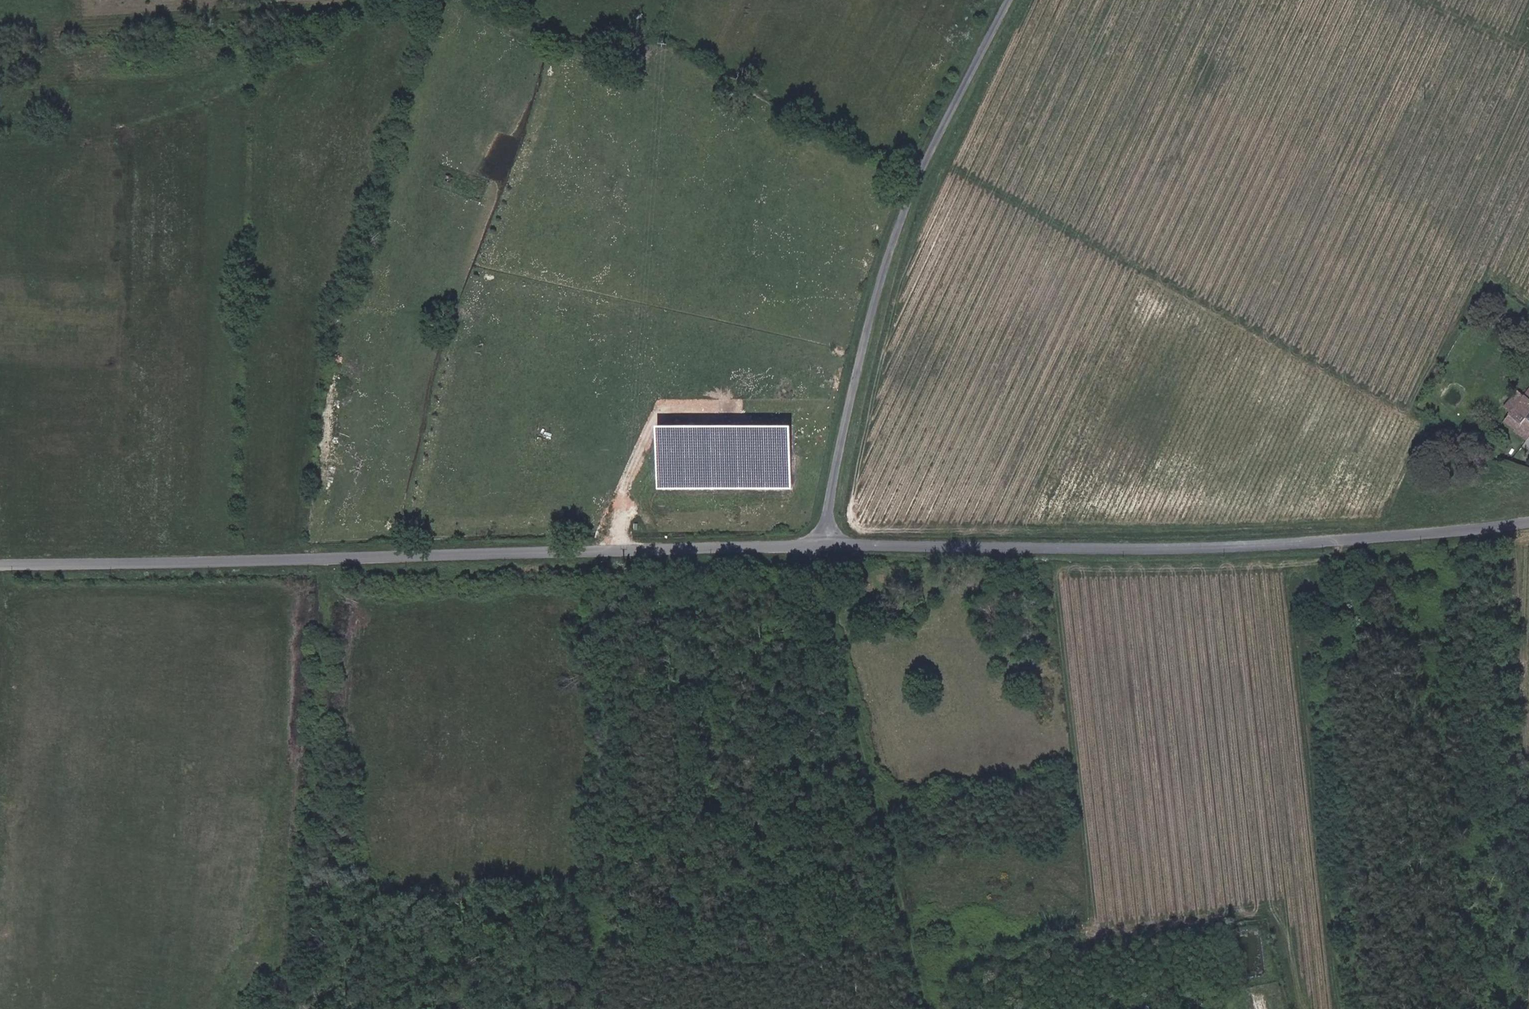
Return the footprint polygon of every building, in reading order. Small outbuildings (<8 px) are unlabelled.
[(1520,436),(1528,425),(1528,378),(1498,415),(1509,424),(1504,431),(1521,445),(1525,440),(1520,436)]
